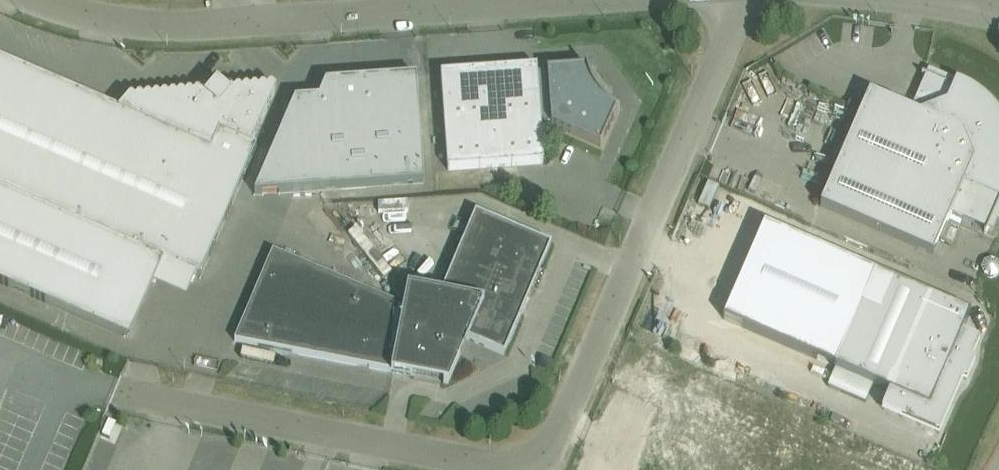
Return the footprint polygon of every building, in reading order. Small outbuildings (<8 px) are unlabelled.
[(122,336),(123,334),(112,330),(145,254),(200,277),(256,147),(252,145),(276,91),(276,90),(272,86),(268,90),(264,86),(260,91),(255,87),(252,92),(247,88),(243,92),(239,88),(235,93),(232,90),(231,88),(224,96),(218,90),(212,97),(205,91),(204,92),(202,95),(197,92),(193,96),(188,93),(185,97),(180,93),(176,98),(172,94),(168,98),(164,95),(160,99),(155,95),(151,100),(147,96),(143,100),(139,97),(135,101),(130,97),(120,110),(0,58),(0,283),(122,336)] [(586,65),(585,65),(586,68),(547,71),(547,72),(537,73),(537,67),(440,74),(447,170),(544,163),(541,124),(551,124),(551,125),(600,147),(616,111),(618,113),(619,111),(615,109),(610,106),(607,103),(603,100),(599,96),(595,89),(592,84),(590,80),(589,75),(587,70),(586,65)] [(926,75),(922,73),(921,75),(931,79),(916,114),(869,93),(820,207),(933,255),(953,209),(988,224),(984,233),(986,234),(998,203),(998,126),(998,124),(995,119),(991,114),(988,110),(984,106),(979,102),(975,98),(970,95),(965,92),(960,90),(926,75)] [(424,183),(416,77),(326,83),(319,99),(295,101),(255,195),(424,183)] [(720,209),(716,218),(736,226),(740,218),(720,209)] [(475,212),(440,296),(415,291),(415,289),(408,288),(404,307),(404,306),(402,317),(403,317),(399,333),(457,359),(457,358),(465,339),(504,355),(551,244),(475,212)] [(764,225),(723,319),(834,367),(834,369),(835,369),(827,386),(866,403),(873,385),(890,392),(881,412),(940,437),(964,381),(966,382),(975,360),(973,359),(981,340),(962,331),(970,314),(875,272),(764,225)] [(399,333),(403,317),(402,317),(393,316),(394,302),(273,251),(234,341),(391,372),(391,374),(412,378),(413,373),(445,379),(443,384),(449,385),(460,359),(457,358),(457,359),(399,333)] [(671,364),(677,349),(646,336),(640,351),(671,364)] [(695,410),(713,366),(686,354),(667,398),(695,410)]
